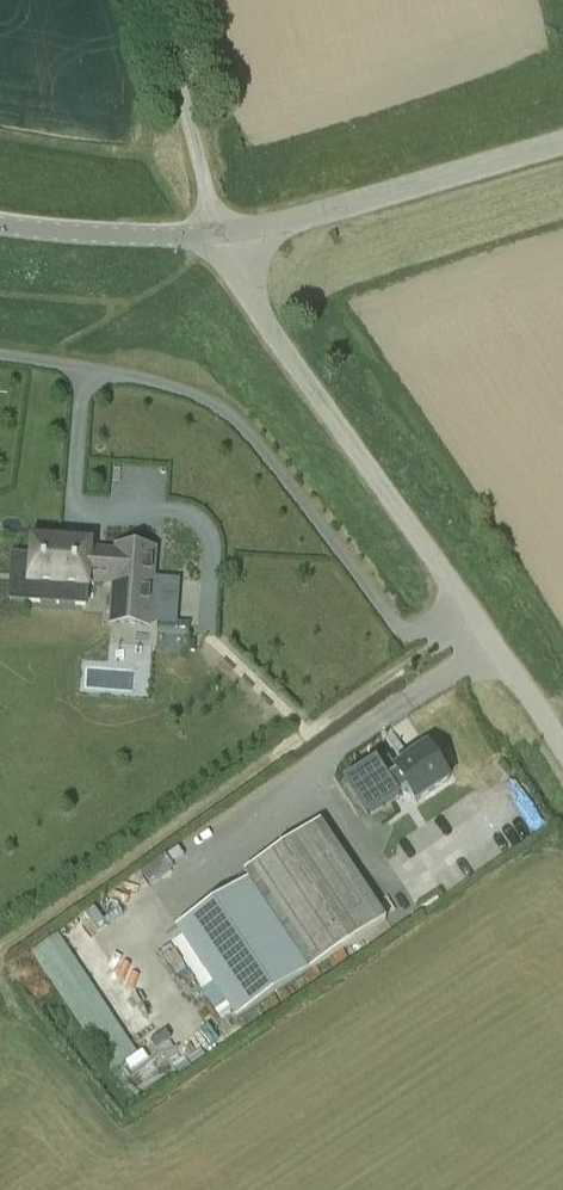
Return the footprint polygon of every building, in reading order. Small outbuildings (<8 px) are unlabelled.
[(92,544),(34,541),(31,602),(88,605),(89,578),(115,580),(113,619),(149,621),(153,547),(118,545),(117,550),(92,549),(92,544)] [(396,769),(389,757),(354,780),(374,811),(408,789),(416,802),(449,780),(429,748),(396,769)] [(309,971),(387,919),(321,821),(321,820),(243,872),(249,881),(175,929),(236,1020),(309,971)] [(137,1055),(57,935),(30,953),(110,1073),(137,1055)] [(110,969),(126,995),(158,975),(142,949),(110,969)]
